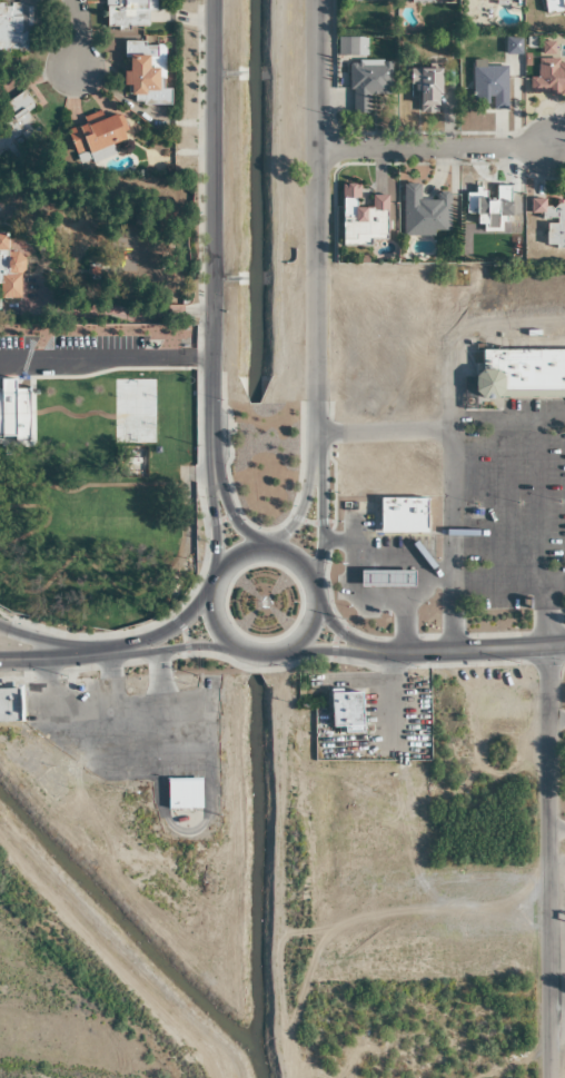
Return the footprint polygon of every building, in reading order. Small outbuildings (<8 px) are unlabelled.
[(154,0),(104,0),(104,26),(146,26),(146,11),(154,11),(154,0)] [(540,13),(564,11),(564,0),(539,0),(540,13)] [(26,52),(26,33),(37,33),(37,1),(0,1),(0,51),(26,52)] [(365,38),(336,38),(336,55),(365,55),(365,38)] [(553,63),(553,42),(538,42),(538,94),(564,94),(564,63),(553,63)] [(164,45),(126,43),(123,102),(169,104),(169,87),(162,87),(164,45)] [(349,112),(368,113),(369,93),(389,94),(390,62),(350,61),(349,112)] [(484,66),(484,61),(473,61),(473,109),(507,109),(507,66),(484,66)] [(438,68),(415,68),(415,112),(438,112),(438,68)] [(11,115),(0,123),(0,156),(4,163),(42,137),(25,112),(34,106),(23,90),(3,103),(11,115)] [(126,140),(117,112),(65,128),(74,156),(126,140)] [(448,234),(448,193),(436,193),(436,199),(418,199),(418,183),(402,183),(402,234),(448,234)] [(385,195),(369,196),(369,202),(358,202),(358,185),(341,185),(341,243),(369,242),(369,236),(386,236),(385,195)] [(509,187),(495,187),(495,194),(465,194),(465,214),(474,214),(474,231),(509,231),(509,187)] [(544,202),(544,200),(530,200),(530,214),(544,214),(543,247),(564,247),(564,203),(544,202)] [(20,298),(20,257),(5,257),(5,233),(0,233),(0,298),(20,298)] [(472,358),(564,357),(564,405),(495,405),(487,405),(486,406),(472,406),(465,399),(464,385),(472,377),(472,358)] [(377,533),(377,498),(424,498),(424,533),(377,533)] [(358,587),(413,587),(413,571),(358,571),(358,587)] [(19,689),(0,689),(0,723),(19,723),(19,689)] [(329,693),(329,728),(360,728),(360,693),(329,693)] [(166,779),(166,809),(200,809),(200,779),(166,779)]
